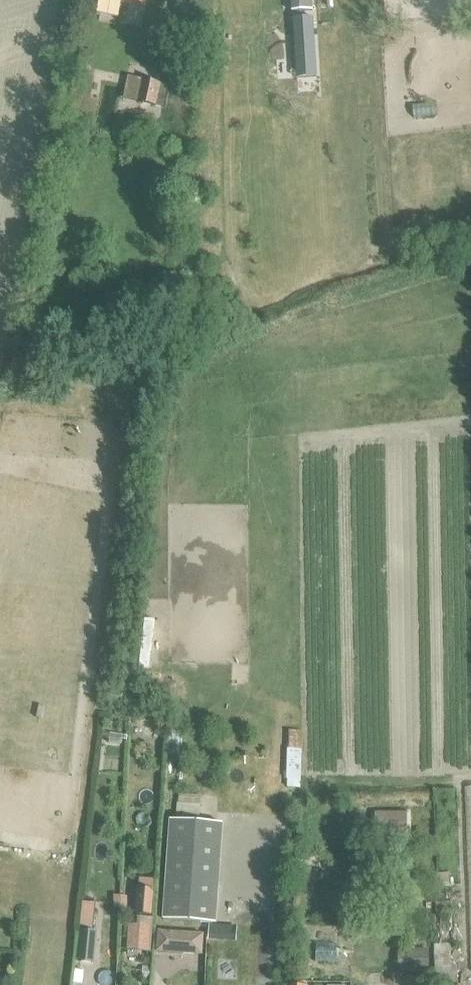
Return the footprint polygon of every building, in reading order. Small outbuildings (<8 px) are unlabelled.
[(291,12),(310,11),(312,10),(312,0),(291,0),(291,12)] [(313,18),(292,19),(296,71),(316,70),(313,18)] [(80,49),(77,64),(89,66),(92,52),(80,49)] [(123,100),(156,107),(156,105),(163,107),(168,86),(161,84),(161,83),(128,76),(123,100)] [(301,731),(288,730),(288,748),(301,749),(301,731)] [(169,731),(168,756),(177,756),(179,756),(180,732),(169,731)] [(288,748),(287,748),(286,787),(300,787),(301,749),(288,748)] [(169,820),(162,919),(216,923),(223,824),(200,823),(202,807),(178,804),(177,821),(169,820)] [(449,874),(435,875),(436,887),(450,887),(449,874)] [(135,891),(134,915),(151,916),(152,891),(135,891)] [(82,903),(80,927),(93,928),(95,904),(82,903)] [(136,917),(134,951),(149,951),(151,918),(136,917)] [(209,924),(208,938),(218,939),(219,925),(209,924)] [(79,929),(77,960),(92,962),(95,931),(79,929)] [(180,932),(179,953),(201,954),(203,934),(180,932)] [(434,945),(437,984),(458,984),(456,966),(451,966),(450,944),(434,945)]
